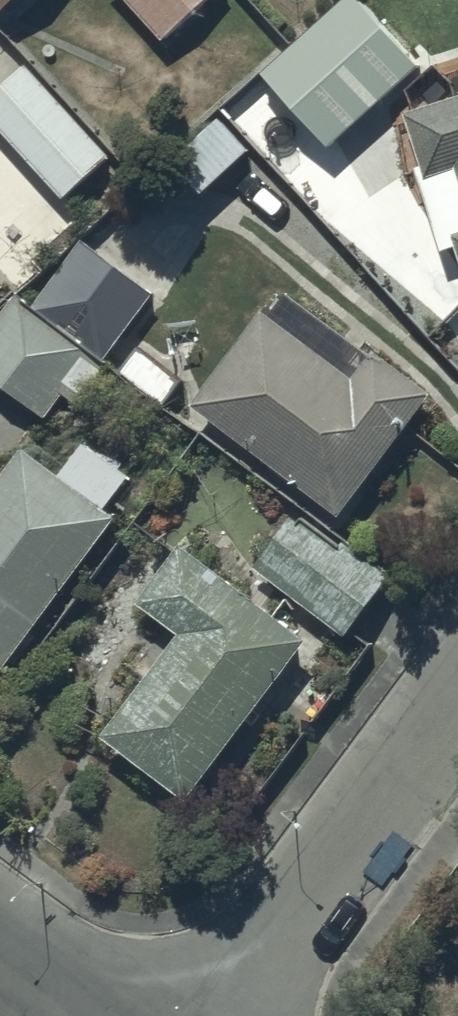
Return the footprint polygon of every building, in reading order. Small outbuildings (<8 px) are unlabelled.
[(164,32),(198,0),(134,0),(164,32)] [(26,59),(0,83),(0,124),(64,193),(110,150),(26,59)] [(405,107),(421,159),(417,161),(443,244),(457,240),(457,242),(457,90),(405,107)] [(250,143),(221,110),(173,152),(201,185),(250,143)] [(82,233),(31,301),(16,290),(0,312),(0,380),(47,414),(67,387),(81,398),(110,359),(103,354),(154,286),(82,233)] [(354,370),(262,302),(190,398),(341,511),(432,388),(373,344),(354,370)] [(115,508),(106,502),(131,468),(85,435),(63,467),(23,439),(0,472),(0,666),(115,508)] [(342,546),(290,510),(252,564),(346,630),(389,569),(346,539),(342,546)] [(307,630),(183,538),(140,596),(180,627),(105,728),(188,790),(307,630)]
